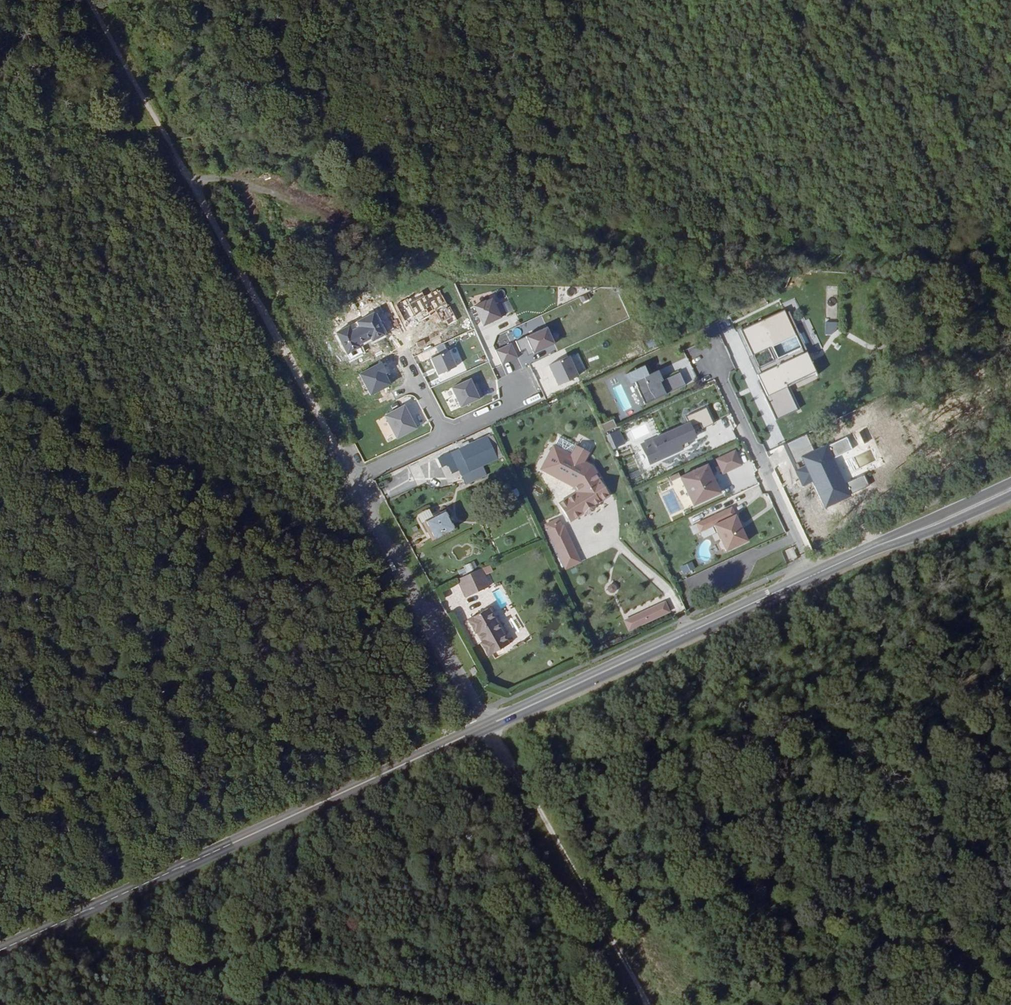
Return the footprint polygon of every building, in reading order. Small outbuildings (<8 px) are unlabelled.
[(460,310),(470,330),(492,319),(486,308),(481,310),(478,303),(472,306),(471,305),(460,310)] [(788,383),(817,369),(808,350),(806,351),(803,345),(780,355),(775,344),(798,333),(786,308),(742,328),(754,354),(755,353),(770,346),(775,358),(761,364),(760,365),(762,371),(759,372),(767,391),(765,392),(778,418),(800,408),(788,383)] [(826,322),(827,334),(838,334),(837,321),(826,322)] [(525,355),(554,344),(548,326),(519,337),(525,355)] [(775,358),(770,346),(755,353),(761,364),(775,358)] [(449,351),(431,359),(438,376),(456,367),(449,351)] [(558,386),(577,377),(568,357),(548,366),(558,386)] [(666,395),(687,385),(682,372),(663,381),(659,371),(652,374),(648,364),(628,374),(635,382),(637,381),(639,387),(637,387),(645,405),(660,397),(658,392),(663,389),(666,395)] [(476,391),(470,380),(452,389),(461,408),(483,397),(479,390),(476,391)] [(406,405),(387,415),(399,438),(418,428),(406,405)] [(715,425),(707,407),(688,416),(686,412),(667,421),(671,431),(641,445),(650,464),(683,449),(681,445),(696,438),(690,425),(700,420),(705,429),(715,425)] [(386,428),(384,423),(388,421),(386,416),(377,421),(387,442),(393,440),(387,428),(386,428)] [(602,424),(606,432),(618,427),(614,418),(602,424)] [(627,443),(621,429),(612,433),(619,447),(627,443)] [(500,430),(496,432),(506,453),(510,451),(500,430)] [(506,453),(496,432),(495,431),(469,443),(468,440),(459,444),(460,447),(438,457),(441,466),(455,460),(467,483),(477,479),(473,470),(506,454),(506,453)] [(572,453),(577,444),(561,435),(556,444),(572,453)] [(577,444),(572,453),(556,444),(554,443),(541,467),(573,485),(578,493),(577,498),(562,507),(571,522),(585,513),(589,513),(594,510),(595,506),(594,504),(599,500),(600,502),(611,495),(600,478),(601,478),(584,460),(589,451),(577,444)] [(744,466),(737,451),(718,460),(725,475),(744,466)] [(696,504),(722,492),(709,463),(683,476),(696,504)] [(738,514),(734,506),(699,523),(702,531),(716,525),(723,540),(727,548),(728,550),(750,540),(744,528),(741,530),(734,516),(738,514)] [(458,528),(448,510),(427,522),(437,540),(458,528)] [(744,528),(738,514),(734,516),(741,530),(744,528)] [(547,527),(560,521),(559,518),(546,524),(547,527)] [(560,521),(547,527),(567,568),(581,561),(564,525),(563,526),(560,521)] [(692,562),(683,565),(686,573),(695,570),(692,562)] [(482,569),(458,580),(467,598),(491,587),(482,569)] [(626,620),(630,629),(672,610),(668,601),(626,620)] [(509,643),(489,607),(470,618),(478,631),(481,629),(486,639),(483,641),(490,654),(509,643)]
